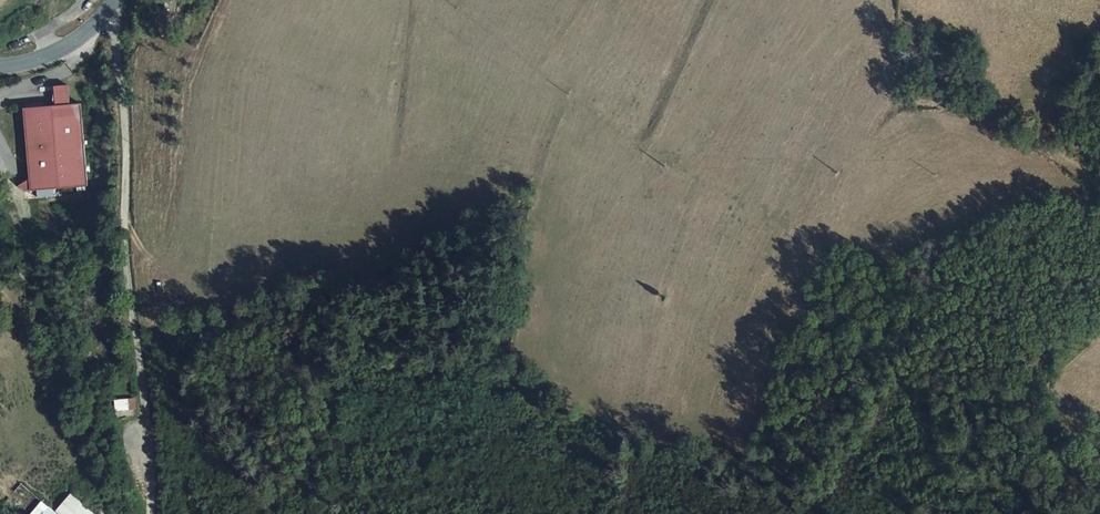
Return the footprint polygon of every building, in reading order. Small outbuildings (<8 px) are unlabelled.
[(58,104),(28,105),(32,190),(90,187),(86,103),(72,103),(71,89),(58,90),(58,104)] [(114,403),(115,413),(127,412),(126,402),(114,403)]
